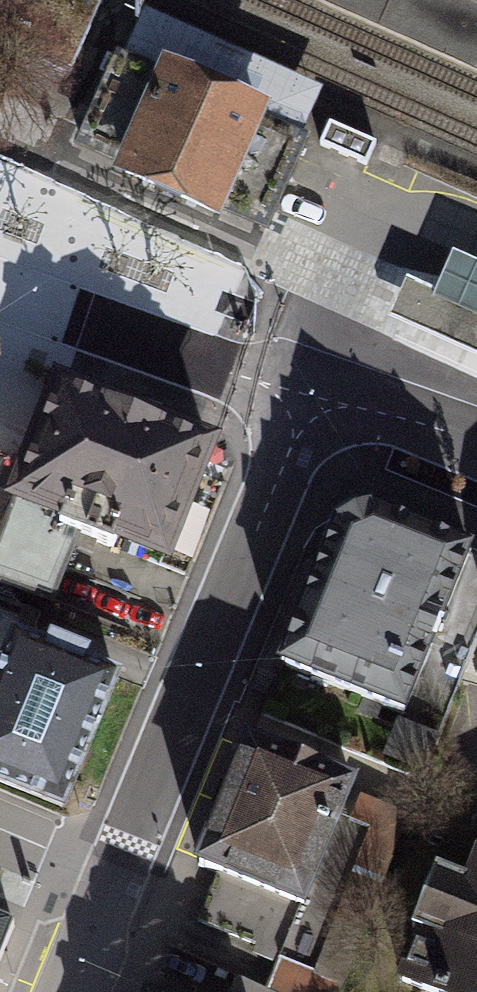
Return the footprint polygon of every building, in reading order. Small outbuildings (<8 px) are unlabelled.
[(77,0),(0,0),(0,44),(69,75),(99,9),(77,0)] [(167,79),(130,63),(121,58),(82,143),(129,165),(126,171),(159,185),(157,190),(170,196),(183,202),(185,197),(216,211),(219,205),(263,225),(302,140),(294,136),(257,119),(260,113),(237,103),(248,79),(204,59),(193,83),(170,73),(167,79)] [(374,144),(329,124),(320,146),(365,166),(374,144)] [(451,254),(434,291),(405,279),(388,316),(476,355),(476,265),(451,254)] [(0,558),(0,582),(62,606),(87,540),(189,579),(238,453),(66,387),(18,512),(0,558)] [(294,672),(441,734),(476,635),(476,556),(389,520),(345,541),(294,672)] [(0,688),(0,786),(71,815),(129,682),(23,638),(0,688)] [(255,753),(207,872),(314,916),(363,796),(255,753)] [(450,855),(399,984),(420,991),(476,991),(476,866),(450,855)] [(14,925),(0,920),(0,960),(14,925)]
